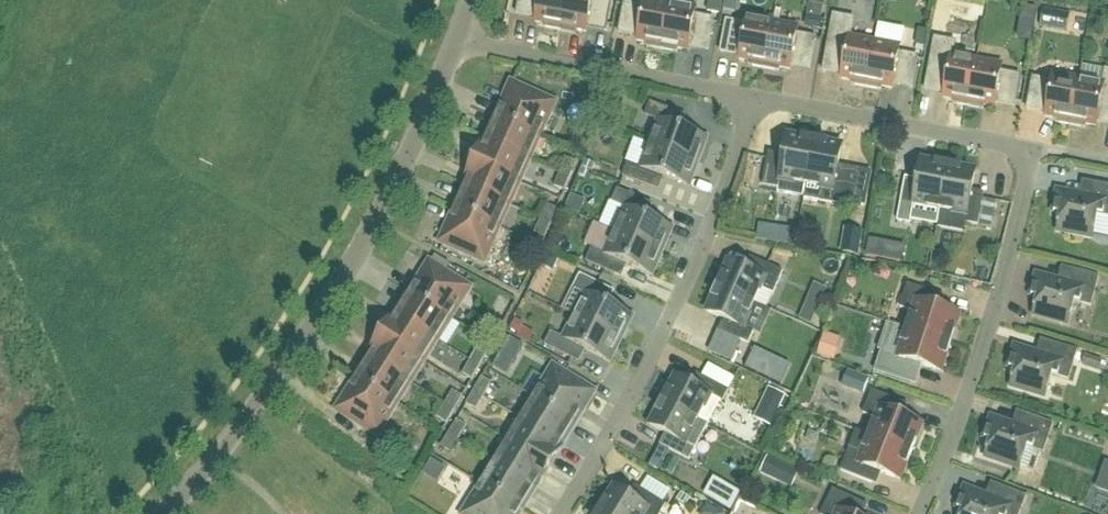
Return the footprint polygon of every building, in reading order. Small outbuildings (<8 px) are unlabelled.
[(561,32),(567,0),(520,0),(518,13),(537,16),(536,24),(546,26),(545,30),(561,32)] [(561,32),(576,35),(577,32),(587,34),(588,26),(607,29),(613,0),(567,0),(561,32)] [(647,49),(663,51),(671,5),(646,0),(644,8),(625,4),(620,32),(639,35),(638,43),(648,45),(647,49)] [(719,17),(723,0),(709,0),(706,14),(719,17)] [(740,0),(726,0),(724,12),(737,15),(740,0)] [(695,17),(697,9),(671,5),(663,51),(678,54),(678,51),(689,53),(690,45),(709,48),(714,21),(695,17)] [(1068,33),(1071,15),(1046,11),(1043,28),(1068,33)] [(823,19),(808,17),(806,29),(820,32),(823,19)] [(851,38),(855,21),(834,17),(824,69),(843,73),(842,81),(852,83),(851,86),(867,89),(875,43),(851,38)] [(750,64),(749,68),(765,70),(773,24),(748,19),(746,27),(727,23),(722,51),(741,54),(740,62),(750,64)] [(792,64),(812,67),(817,40),(797,36),(799,28),(773,24),(765,70),(780,73),(781,70),(791,72),(792,64)] [(954,57),(956,44),(935,40),(926,88),(946,92),(944,100),(954,102),(953,105),(969,108),(977,61),(954,57)] [(899,55),(901,47),(875,43),(867,89),(882,92),(883,89),(893,91),(894,82),(913,86),(919,59),(899,55)] [(969,108),(984,111),(985,108),(995,110),(996,101),(1016,105),(1021,78),(1002,74),(1003,66),(977,61),(969,108)] [(1106,72),(1103,85),(1079,80),(1071,127),(1086,130),(1087,127),(1097,128),(1098,120),(1107,122),(1107,72),(1106,72)] [(1033,80),(1028,107),(1048,111),(1046,119),(1056,121),(1055,124),(1071,127),(1079,80),(1054,76),(1053,84),(1033,80)] [(554,105),(513,87),(498,119),(539,138),(554,105)] [(700,164),(705,151),(703,150),(707,139),(675,127),(679,115),(651,104),(646,117),(659,122),(651,146),(700,164)] [(498,119),(489,139),(488,142),(529,161),(539,138),(498,119)] [(805,199),(807,188),(816,142),(789,137),(784,163),(768,160),(763,187),(779,190),(778,194),(805,199)] [(486,146),(485,145),(476,164),(519,183),(529,161),(488,142),(486,146)] [(838,173),(843,148),(816,142),(805,199),(805,201),(821,203),(850,209),(856,177),(838,173)] [(651,146),(642,170),(628,165),(623,178),(652,189),(656,176),(689,188),(693,177),(695,178),(700,164),(651,146)] [(572,179),(577,164),(567,160),(561,175),(572,179)] [(596,166),(586,162),(583,169),(593,174),(596,166)] [(905,186),(898,223),(910,226),(913,207),(941,212),(949,167),(922,162),(917,188),(905,186)] [(476,164),(468,184),(469,184),(468,188),(509,206),(519,183),(476,164)] [(972,198),(976,172),(949,167),(941,212),(967,217),(966,225),(979,227),(984,201),(984,200),(972,198)] [(566,193),(572,179),(561,175),(556,189),(566,193)] [(1053,216),(1061,217),(1058,232),(1094,239),(1098,217),(1107,219),(1107,188),(1096,185),(1093,201),(1057,194),(1053,216)] [(468,188),(466,191),(457,210),(499,229),(509,206),(468,188)] [(664,254),(670,241),(668,240),(672,229),(641,216),(646,203),(618,191),(613,204),(626,210),(616,233),(664,254)] [(991,229),(996,203),(984,201),(979,227),(991,229)] [(552,226),(559,211),(548,207),(542,221),(552,226)] [(457,210),(443,243),(484,262),(499,229),(457,210)] [(1094,237),(1107,239),(1107,219),(1098,217),(1094,237)] [(546,240),(552,226),(542,221),(536,235),(546,240)] [(760,226),(757,243),(789,247),(792,231),(760,226)] [(864,232),(845,229),(841,255),(860,258),(864,232)] [(656,266),(658,267),(664,254),(616,233),(606,256),(593,250),(587,263),(615,275),(620,263),(652,277),(656,266)] [(871,243),(868,258),(902,264),(905,249),(871,243)] [(450,267),(436,258),(431,266),(445,275),(450,267)] [(784,274),(756,261),(751,273),(729,263),(718,288),(755,305),(762,290),(774,295),(784,274)] [(469,290),(445,275),(431,266),(411,296),(450,321),(469,290)] [(1036,278),(1030,299),(1038,301),(1034,316),(1069,325),(1075,304),(1092,308),(1100,279),(1075,272),(1071,287),(1036,278)] [(623,342),(630,329),(628,328),(633,317),(602,302),(608,290),(581,276),(574,289),(587,295),(576,318),(623,342)] [(951,345),(960,317),(936,309),(940,296),(908,286),(901,310),(913,314),(908,331),(951,345)] [(814,287),(810,299),(822,304),(827,292),(814,287)] [(718,288),(707,314),(729,323),(724,335),(749,346),(754,334),(745,330),(755,305),(718,288)] [(411,296),(400,314),(398,317),(437,342),(450,321),(411,296)] [(396,321),(395,320),(384,338),(423,363),(437,342),(398,317),(396,321)] [(576,318),(565,341),(552,334),(545,347),(573,361),(579,348),(610,364),(615,353),(617,354),(623,342),(576,318)] [(516,321),(510,332),(520,336),(525,326),(516,321)] [(942,374),(951,345),(908,331),(890,326),(875,372),(911,384),(917,366),(942,374)] [(841,340),(825,335),(818,358),(834,363),(841,340)] [(384,338),(373,355),(374,356),(372,360),(410,384),(423,363),(384,338)] [(502,354),(517,362),(525,348),(510,340),(502,354)] [(1015,350),(1008,371),(1016,373),(1012,388),(1046,398),(1052,377),(1069,382),(1078,353),(1054,345),(1050,360),(1015,350)] [(489,355),(479,350),(471,363),(481,369),(489,355)] [(753,354),(746,370),(770,381),(777,365),(753,354)] [(1100,373),(1104,363),(1086,357),(1083,366),(1100,373)] [(372,360),(370,362),(358,381),(397,405),(410,384),(372,360)] [(464,376),(474,382),(481,369),(471,363),(464,376)] [(574,424),(593,394),(555,370),(536,401),(574,424)] [(870,380),(849,373),(843,389),(864,396),(870,380)] [(722,403),(724,404),(730,392),(703,378),(697,389),(676,378),(663,403),(699,422),(709,427),(722,403)] [(485,399),(493,385),(483,379),(475,393),(485,399)] [(358,381),(339,411),(378,435),(397,405),(358,381)] [(456,412),(464,399),(454,393),(446,407),(456,412)] [(477,412),(485,399),(475,393),(468,406),(477,412)] [(903,405),(873,393),(864,416),(876,420),(869,438),(912,454),(923,426),(899,417),(903,405)] [(536,401),(523,422),(561,446),(574,424),(536,401)] [(669,451),(690,462),(696,450),(687,446),(692,436),(699,422),(663,403),(650,427),(671,438),(666,449),(669,451)] [(448,425),(456,412),(446,407),(439,420),(448,425)] [(986,458),(1020,470),(1027,449),(1044,455),(1054,426),(1027,417),(1022,431),(991,420),(984,441),(991,444),(986,458)] [(523,422),(510,443),(550,468),(561,450),(559,449),(561,446),(523,422)] [(460,442),(468,429),(458,423),(450,436),(460,442)] [(452,455),(460,442),(450,436),(442,449),(452,455)] [(877,473),(901,482),(912,454),(869,438),(863,455),(850,450),(841,473),(872,485),(877,473)] [(538,485),(539,485),(550,468),(510,443),(497,464),(535,488),(538,485)] [(569,445),(562,462),(576,468),(583,451),(569,445)] [(661,447),(651,467),(658,471),(669,451),(666,449),(661,447)] [(769,460),(762,476),(778,483),(785,467),(769,460)] [(434,463),(425,477),(440,486),(448,473),(434,463)] [(497,464),(495,467),(484,486),(523,509),(535,488),(497,464)] [(1097,491),(1107,495),(1107,464),(1106,464),(1097,491)] [(648,486),(673,498),(679,486),(654,474),(648,486)] [(716,482),(707,498),(732,513),(742,496),(716,482)] [(466,513),(520,513),(523,509),(484,486),(466,513)] [(615,489),(600,512),(603,513),(663,513),(667,507),(642,491),(635,501),(615,489)] [(1027,499),(1004,489),(998,504),(964,490),(956,511),(964,513),(1021,513),(1027,499)] [(694,508),(698,494),(685,490),(681,505),(694,508)] [(862,509),(832,495),(823,513),(859,513),(862,509)]
